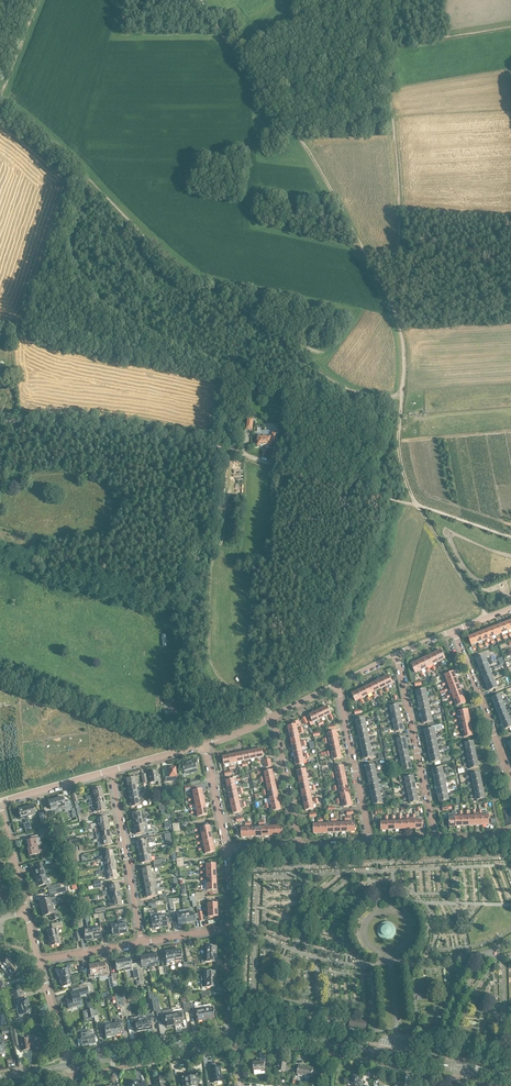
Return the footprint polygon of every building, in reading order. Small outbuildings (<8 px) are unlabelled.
[(254,427),(254,432),(259,433),(258,436),(261,436),(261,435),(263,435),(264,428),(254,427)] [(276,433),(264,433),(264,436),(264,445),(271,445),(271,441),(276,441),(276,436),(277,436),(277,434),(276,434),(276,433)] [(222,489),(222,484),(217,484),(216,495),(222,495),(222,492),(225,492),(225,489),(222,489)] [(499,626),(502,633),(508,631),(505,623),(499,626)] [(493,628),(496,636),(502,633),(499,626),(493,628)] [(493,628),(487,630),(490,638),(490,640),(493,639),(492,637),(496,636),(493,628)] [(481,633),(484,640),(490,638),(487,630),(481,633)] [(475,635),(478,643),(484,640),(481,633),(475,635)] [(475,635),(469,637),(471,645),(472,647),(475,646),(474,644),(478,643),(475,635)] [(441,650),(435,653),(439,662),(445,659),(441,650)] [(429,656),(433,664),(439,662),(435,653),(429,656)] [(423,659),(427,667),(433,664),(429,656),(423,659)] [(477,660),(479,667),(488,663),(485,657),(477,660)] [(417,662),(421,670),(427,667),(423,659),(417,662)] [(416,673),(421,670),(417,662),(411,665),(416,673)] [(489,666),(488,663),(479,667),(482,673),(489,670),(488,666),(489,666)] [(489,670),(482,673),(484,678),(492,675),(489,670)] [(447,681),(456,678),(454,672),(442,676),(443,679),(446,678),(447,681)] [(492,675),(484,678),(486,684),(494,681),(492,675)] [(389,676),(383,679),(386,686),(393,683),(389,676)] [(437,677),(434,680),(437,686),(440,685),(442,684),(440,678),(438,679),(437,677)] [(456,678),(447,681),(450,687),(459,684),(456,678)] [(383,679),(377,682),(380,689),(386,686),(383,679)] [(495,681),(494,681),(486,684),(489,691),(495,689),(496,691),(504,688),(503,685),(497,688),(495,681)] [(377,682),(371,685),(374,692),(380,689),(377,682)] [(450,687),(448,688),(449,691),(451,690),(452,694),(461,690),(459,684),(450,687)] [(371,685),(364,688),(368,695),(374,692),(371,685)] [(362,698),(368,695),(364,688),(358,691),(362,698)] [(418,698),(427,696),(426,689),(417,691),(418,698)] [(452,694),(450,694),(451,697),(453,696),(454,700),(463,696),(461,690),(452,694)] [(358,691),(352,694),(355,701),(359,699),(361,703),(362,704),(364,703),(363,701),(362,698),(358,691)] [(492,699),(495,705),(503,702),(500,695),(492,699)] [(429,702),(427,696),(418,698),(419,704),(429,702)] [(466,703),(463,696),(454,700),(457,706),(466,703)] [(503,702),(495,705),(497,711),(505,708),(503,705),(507,703),(506,701),(503,702)] [(430,709),(429,702),(419,704),(421,711),(430,709)] [(327,706),(321,709),(325,717),(329,715),(331,720),(334,719),(327,706)] [(500,717),(507,714),(505,708),(497,711),(500,717)] [(315,712),(319,720),(325,717),(321,709),(315,712)] [(431,715),(430,709),(421,711),(422,717),(431,715)] [(458,712),(460,718),(469,716),(468,710),(458,712)] [(311,719),(308,720),(311,725),(314,724),(313,723),(317,721),(318,723),(320,726),(322,725),(320,722),(319,720),(315,712),(309,715),(311,719)] [(502,723),(510,720),(507,714),(500,717),(502,723)] [(431,715),(422,717),(423,724),(433,722),(431,715)] [(469,716),(460,718),(461,724),(470,722),(469,716)] [(358,727),(366,726),(365,719),(357,721),(358,727)] [(510,720),(502,723),(505,730),(510,727),(510,722),(510,720)] [(288,726),(290,733),(298,731),(297,727),(300,726),(299,721),(292,722),(293,725),(288,726)] [(470,722),(461,724),(462,731),(472,729),(470,722)] [(425,731),(426,737),(435,735),(435,731),(443,730),(442,724),(431,727),(432,729),(425,731)] [(368,732),(366,726),(358,727),(359,734),(368,732)] [(388,731),(388,726),(380,726),(381,734),(392,734),(392,731),(388,731)] [(472,729),(462,731),(464,738),(473,736),(472,729)] [(290,733),(291,739),(299,738),(298,731),(290,733)] [(329,738),(327,738),(328,741),(330,740),(338,738),(336,732),(328,734),(329,738)] [(369,738),(368,732),(359,734),(361,740),(369,738)] [(435,735),(426,737),(427,744),(437,742),(435,735)] [(291,739),(292,746),(300,744),(299,738),(291,739)] [(330,740),(328,741),(328,743),(330,743),(331,747),(339,745),(338,738),(330,740)] [(370,745),(369,738),(361,740),(362,746),(370,745)] [(429,750),(438,748),(437,742),(427,744),(429,750)] [(300,744),(292,746),(294,753),(302,751),(301,747),(303,746),(303,744),(300,744)] [(339,745),(331,747),(332,753),(341,752),(339,745)] [(372,751),(370,745),(362,746),(363,753),(372,751)] [(430,756),(439,754),(438,748),(429,750),(430,756)] [(262,749),(256,750),(257,758),(264,757),(262,749)] [(257,758),(256,750),(249,751),(251,759),(257,758)] [(251,759),(249,751),(242,753),(244,761),(251,759)] [(302,751),(294,753),(295,759),(303,757),(306,757),(305,755),(305,754),(303,755),(302,751)] [(372,751),(363,753),(365,759),(373,757),(372,754),(374,753),(374,751),(372,751)] [(342,758),(341,752),(332,753),(334,760),(342,758)] [(244,761),(242,753),(236,754),(238,762),(244,761)] [(238,762),(236,754),(229,755),(232,769),(235,769),(234,766),(234,765),(234,763),(238,762)] [(441,761),(439,754),(430,756),(431,763),(441,761)] [(232,769),(229,755),(223,757),(224,765),(228,764),(229,767),(230,770),(232,769)] [(303,757),(295,759),(296,766),(304,764),(303,757)] [(195,760),(182,763),(184,771),(185,772),(189,771),(190,774),(197,772),(196,769),(197,769),(195,760)] [(478,767),(477,760),(469,762),(471,769),(478,767)] [(367,773),(376,772),(374,765),(366,767),(367,773)] [(336,768),(337,775),(345,773),(344,766),(336,768)] [(176,776),(175,767),(174,768),(174,767),(172,767),(171,768),(168,768),(169,772),(168,772),(169,778),(166,778),(166,782),(173,781),(173,780),(176,779),(176,776)] [(433,770),(434,776),(444,775),(442,768),(433,770)] [(306,769),(298,771),(299,778),(307,776),(309,775),(309,773),(306,773),(306,769)] [(266,779),(274,777),(273,770),(265,772),(266,779)] [(149,773),(150,783),(156,782),(157,785),(160,784),(158,774),(157,774),(156,772),(149,773)] [(369,780),(377,778),(376,772),(367,773),(369,780)] [(337,775),(338,781),(346,779),(345,773),(337,775)] [(411,774),(399,776),(400,779),(403,778),(404,781),(406,781),(407,784),(414,783),(413,776),(411,777),(411,774)] [(307,776),(299,778),(300,784),(308,782),(307,778),(310,778),(309,775),(307,776)] [(436,783),(445,781),(444,775),(434,776),(436,783)] [(132,778),(126,779),(127,786),(136,785),(138,784),(137,776),(132,777),(132,778)] [(275,783),(274,777),(266,779),(267,785),(275,783)] [(378,784),(377,778),(369,780),(370,786),(378,784)] [(227,781),(228,787),(236,786),(235,779),(227,781)] [(346,779),(338,781),(340,788),(348,786),(346,779)] [(446,787),(445,781),(436,783),(437,789),(446,787)] [(308,782),(300,784),(302,791),(310,789),(312,789),(311,786),(309,786),(308,782)] [(277,790),(275,783),(267,785),(269,792),(277,790)] [(405,787),(405,791),(406,791),(408,791),(416,789),(414,783),(407,784),(407,785),(405,785),(405,787)] [(380,790),(378,784),(370,786),(371,792),(380,790)] [(140,791),(145,790),(145,788),(141,788),(136,789),(136,785),(127,786),(129,793),(138,791),(139,791),(140,791)] [(229,794),(237,792),(236,786),(228,787),(229,794)] [(340,788),(338,788),(338,791),(340,790),(341,794),(349,793),(348,786),(340,788)] [(94,796),(85,797),(86,800),(92,799),(103,797),(102,790),(101,790),(101,787),(91,789),(92,789),(92,792),(93,792),(94,796)] [(448,794),(446,787),(437,789),(438,796),(448,794)] [(193,797),(203,796),(201,789),(192,791),(193,797)] [(310,789),(302,791),(303,797),(311,796),(310,792),(312,791),(312,789),(310,789)] [(278,797),(277,790),(269,792),(270,798),(278,797)] [(381,797),(380,790),(371,792),(373,799),(381,797)] [(138,791),(129,793),(130,800),(141,798),(139,791),(138,791)] [(237,792),(229,794),(231,801),(239,799),(238,796),(240,795),(240,794),(240,792),(237,792)] [(349,793),(341,794),(342,801),(350,799),(349,793)] [(448,794),(438,796),(440,802),(449,800),(448,794)] [(193,797),(195,804),(204,802),(203,796),(193,797)] [(312,802),(311,796),(303,797),(304,804),(312,802)] [(63,797),(55,799),(58,808),(62,807),(63,810),(72,807),(70,801),(64,803),(63,797)] [(90,803),(89,804),(89,806),(91,806),(104,804),(103,797),(92,799),(90,799),(90,803)] [(141,801),(142,801),(143,801),(147,800),(146,797),(141,798),(130,800),(131,807),(142,805),(141,801)] [(280,803),(278,797),(270,798),(271,805),(280,803)] [(381,797),(373,799),(374,805),(382,803),(381,797)] [(49,814),(48,811),(58,808),(55,799),(48,801),(50,807),(44,808),(45,815),(49,814)] [(239,799),(231,801),(232,807),(240,805),(242,805),(242,802),(239,802),(239,799)] [(352,806),(350,799),(342,801),(344,807),(352,806)] [(195,804),(196,810),(205,808),(204,802),(195,804)] [(312,802),(304,804),(306,810),(314,809),(313,805),(315,804),(314,802),(312,802)] [(280,803),(271,805),(273,811),(281,810),(280,803)] [(105,810),(104,804),(91,806),(92,809),(93,808),(94,812),(105,810)] [(241,812),(240,805),(232,807),(233,814),(241,812)] [(33,806),(25,808),(28,817),(35,815),(34,809),(34,806),(33,806)] [(18,811),(17,811),(18,815),(19,818),(20,818),(20,819),(24,818),(26,823),(24,824),(25,828),(27,828),(26,824),(30,823),(28,817),(25,808),(18,810),(18,811)] [(205,808),(196,810),(197,817),(207,815),(205,808)] [(142,819),(150,818),(149,815),(145,816),(145,815),(144,816),(143,812),(132,813),(133,820),(142,819)] [(91,827),(108,824),(107,817),(96,819),(97,823),(90,825),(91,827)] [(150,822),(147,823),(147,822),(142,823),(142,819),(133,820),(134,827),(143,826),(151,825),(150,822)] [(91,827),(86,828),(86,830),(91,829),(97,828),(98,832),(99,832),(109,831),(108,824),(91,827)] [(142,826),(134,827),(136,834),(145,833),(144,830),(146,829),(146,826),(144,826),(143,826),(142,826)] [(201,834),(210,832),(209,826),(200,828),(201,834)] [(97,837),(97,840),(110,837),(109,831),(99,832),(100,836),(96,837),(97,837)] [(201,834),(202,841),(212,839),(210,832),(201,834)] [(29,840),(26,841),(28,848),(30,848),(42,845),(41,838),(39,838),(38,835),(32,836),(33,839),(29,840)] [(97,840),(93,840),(94,843),(99,842),(99,846),(111,844),(110,837),(97,840)] [(202,841),(200,841),(201,844),(203,844),(204,847),(213,845),(212,839),(202,841)] [(149,847),(148,844),(154,843),(153,840),(137,842),(138,845),(137,846),(138,849),(149,847)] [(43,861),(44,860),(49,859),(46,849),(43,849),(42,845),(30,848),(28,848),(27,849),(29,856),(41,853),(43,861)] [(213,845),(204,847),(205,854),(215,852),(213,845)] [(151,854),(150,850),(155,850),(155,846),(149,847),(138,849),(140,856),(151,854)] [(96,858),(96,861),(114,858),(112,851),(101,853),(102,857),(96,858)] [(141,863),(152,861),(151,854),(140,856),(141,863)] [(114,858),(96,861),(97,863),(103,862),(104,866),(115,864),(114,858)] [(38,869),(38,871),(33,872),(34,878),(45,876),(44,870),(43,863),(36,865),(37,869),(38,869)] [(98,872),(95,872),(96,874),(99,874),(103,873),(107,872),(116,871),(115,864),(104,866),(105,871),(98,872)] [(154,875),(159,874),(159,871),(151,872),(150,868),(142,870),(143,877),(154,875)] [(108,879),(117,878),(116,871),(107,872),(108,879)] [(160,878),(155,879),(154,875),(143,877),(144,884),(161,881),(160,878)] [(48,881),(46,881),(45,876),(34,878),(34,879),(36,878),(38,887),(43,885),(44,888),(49,887),(48,881)] [(157,889),(156,885),(161,884),(161,881),(144,884),(145,891),(157,889)] [(110,886),(110,890),(109,890),(110,893),(119,891),(118,884),(110,886)] [(158,895),(157,892),(162,891),(162,888),(157,889),(145,891),(147,898),(155,896),(158,895)] [(119,891),(110,893),(106,893),(102,894),(103,897),(108,896),(109,900),(121,898),(119,891)] [(42,909),(53,906),(55,905),(54,900),(53,896),(46,897),(46,900),(40,901),(40,902),(39,902),(39,903),(40,906),(40,907),(41,906),(42,909)] [(121,898),(109,900),(110,907),(122,905),(121,898)] [(54,911),(53,906),(42,909),(44,916),(51,914),(51,916),(52,921),(59,919),(57,910),(54,911)] [(194,921),(191,908),(184,910),(186,923),(194,921)] [(179,911),(180,915),(175,916),(176,920),(178,919),(178,924),(186,923),(184,910),(179,911)] [(157,916),(160,927),(167,926),(166,923),(171,922),(170,915),(167,916),(166,914),(157,916)] [(152,929),(160,927),(157,916),(150,917),(152,929)] [(124,920),(117,922),(118,924),(120,934),(126,933),(125,923),(124,920)] [(47,931),(49,938),(59,936),(57,929),(56,929),(56,927),(61,926),(60,922),(52,924),(53,930),(47,931)] [(120,934),(118,924),(114,925),(113,922),(106,924),(107,930),(111,930),(112,936),(113,935),(120,934)] [(384,924),(385,926),(384,927),(383,927),(383,928),(382,928),(382,929),(382,930),(379,930),(380,934),(380,935),(381,936),(381,937),(382,937),(383,937),(383,938),(384,938),(385,938),(386,939),(389,938),(390,938),(391,937),(392,937),(392,936),(393,936),(394,935),(394,934),(394,933),(394,932),(394,928),(391,929),(391,928),(390,927),(389,926),(388,926),(388,923),(384,924)] [(85,935),(83,936),(83,939),(85,939),(85,940),(93,939),(91,928),(91,925),(87,925),(87,928),(88,930),(84,930),(85,935)] [(97,927),(91,928),(93,939),(94,940),(97,939),(97,938),(101,938),(99,928),(98,928),(97,927)] [(60,944),(59,936),(49,938),(51,946),(60,944)] [(204,946),(204,949),(206,950),(205,954),(216,955),(216,947),(211,947),(211,946),(204,946)] [(180,949),(173,951),(174,961),(179,960),(179,962),(183,961),(182,954),(181,954),(180,949)] [(170,962),(174,961),(173,951),(165,952),(166,957),(165,957),(166,964),(170,963),(170,962)] [(155,954),(148,955),(149,965),(154,965),(154,966),(158,965),(157,959),(156,959),(155,954)] [(211,962),(215,962),(216,955),(205,954),(202,954),(202,963),(205,963),(205,962),(211,962)] [(149,965),(148,955),(143,956),(143,955),(142,955),(140,955),(140,956),(137,957),(138,962),(140,962),(142,970),(138,971),(140,984),(144,983),(142,973),(144,973),(143,969),(146,969),(146,966),(149,965)] [(15,963),(13,961),(12,962),(9,958),(9,959),(7,956),(4,958),(0,961),(0,965),(1,965),(2,964),(6,970),(15,963)] [(130,958),(122,960),(124,968),(124,971),(132,970),(131,967),(130,958)] [(116,970),(124,968),(122,960),(115,961),(116,970)] [(18,970),(15,966),(16,965),(15,963),(6,970),(11,975),(13,974),(15,976),(20,972),(18,970)] [(109,976),(107,969),(105,969),(104,963),(96,964),(99,977),(109,976)] [(99,977),(96,964),(89,965),(89,969),(87,969),(89,978),(94,977),(94,978),(98,977),(99,977)] [(69,977),(71,976),(69,969),(67,969),(58,972),(60,979),(69,977)] [(204,971),(201,971),(201,980),(205,980),(215,980),(215,979),(216,979),(215,972),(210,972),(210,971),(204,971)] [(71,984),(69,977),(60,979),(62,987),(71,984)] [(22,996),(19,988),(12,990),(15,999),(22,996)] [(72,999),(66,1000),(69,1009),(77,1006),(78,1007),(82,1006),(79,996),(88,993),(87,988),(71,993),(72,998),(72,999)] [(29,1006),(27,999),(22,1000),(21,997),(15,999),(17,1004),(15,1005),(17,1009),(29,1006)] [(210,1004),(203,1005),(205,1020),(214,1018),(213,1014),(213,1013),(215,1013),(215,1009),(212,1010),(212,1008),(211,1008),(210,1004)] [(198,1021),(205,1020),(203,1005),(194,1007),(196,1017),(197,1017),(198,1021)] [(29,1006),(17,1009),(19,1018),(15,1019),(17,1025),(24,1023),(22,1015),(27,1013),(28,1016),(32,1014),(29,1006)] [(172,1015),(174,1025),(183,1024),(182,1019),(182,1018),(184,1018),(183,1010),(172,1012),(172,1015)] [(141,1015),(142,1017),(144,1030),(151,1029),(150,1022),(153,1021),(152,1014),(148,1015),(148,1014),(141,1015)] [(174,1025),(172,1015),(164,1016),(165,1022),(166,1022),(167,1027),(174,1025)] [(144,1030),(142,1017),(138,1018),(138,1017),(131,1018),(132,1025),(134,1024),(135,1031),(136,1031),(136,1032),(144,1030)] [(114,1019),(115,1024),(112,1025),(114,1036),(121,1034),(121,1033),(121,1031),(120,1031),(120,1027),(123,1027),(122,1021),(119,1021),(118,1019),(114,1019)] [(358,1021),(350,1019),(349,1027),(365,1030),(367,1021),(359,1019),(358,1021)] [(106,1037),(114,1036),(112,1025),(104,1026),(104,1024),(101,1024),(102,1030),(105,1030),(105,1033),(106,1036),(106,1037)] [(89,1045),(86,1033),(86,1030),(76,1032),(77,1039),(81,1038),(82,1046),(89,1045)] [(93,1032),(86,1033),(89,1045),(95,1044),(93,1032)] [(33,1048),(34,1051),(41,1050),(40,1045),(41,1045),(40,1041),(39,1041),(39,1039),(32,1040),(32,1041),(28,1041),(28,1039),(20,1040),(22,1051),(30,1049),(29,1048),(33,1048)] [(265,1071),(264,1061),(253,1062),(253,1063),(252,1063),(253,1067),(254,1067),(254,1071),(261,1070),(261,1072),(265,1071)] [(278,1071),(278,1074),(282,1075),(282,1072),(285,1072),(285,1070),(289,1070),(290,1064),(279,1063),(279,1064),(278,1064),(278,1067),(279,1067),(278,1071)] [(304,1067),(299,1066),(298,1069),(295,1069),(294,1073),(312,1077),(313,1069),(307,1067),(304,1067)] [(222,1081),(220,1067),(210,1068),(211,1074),(212,1074),(212,1077),(211,1077),(212,1083),(222,1081)] [(189,1077),(190,1085),(197,1085),(198,1085),(196,1072),(193,1072),(193,1076),(189,1077)] [(184,1074),(181,1074),(183,1085),(190,1085),(189,1077),(184,1077),(184,1074)] [(163,1076),(153,1078),(154,1084),(155,1084),(155,1085),(165,1085),(163,1076)] [(361,1081),(361,1080),(361,1078),(358,1077),(357,1076),(355,1076),(354,1076),(353,1082),(352,1082),(352,1083),(349,1082),(349,1085),(351,1085),(360,1085),(361,1081)]
